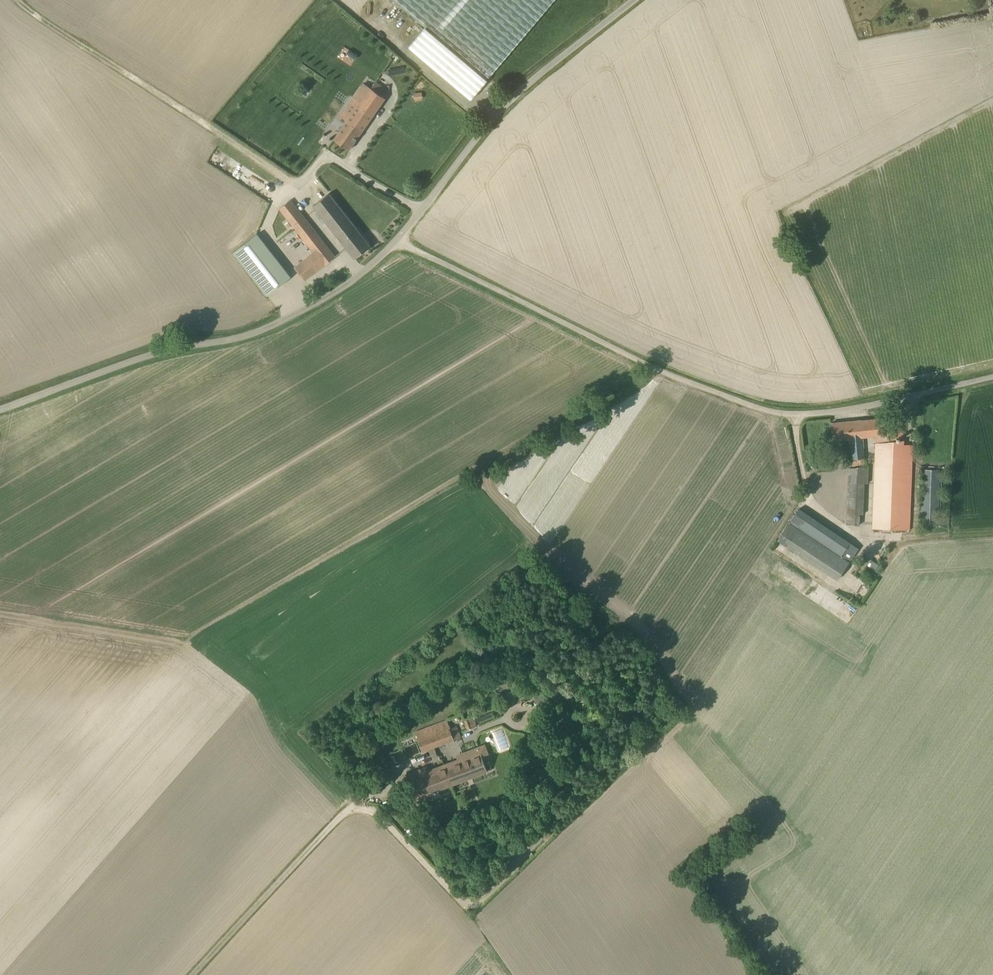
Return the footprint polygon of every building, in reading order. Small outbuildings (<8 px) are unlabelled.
[(487,80),(555,0),(393,0),(426,28),(409,48),(470,100),(487,80)] [(349,150),(385,98),(384,97),(388,91),(375,82),(371,88),(365,84),(355,99),(360,102),(334,139),(349,150)] [(413,100),(421,98),(420,91),(412,93),(413,100)] [(321,215),(354,258),(370,245),(329,193),(313,205),(321,215)] [(333,257),(291,200),(280,208),(281,209),(323,265),(333,257)] [(233,251),(268,295),(292,277),(257,232),(233,251)] [(872,529),(909,530),(913,444),(899,444),(899,435),(903,434),(902,416),(862,420),(864,438),(875,437),(875,443),(872,529)] [(862,420),(831,423),(833,441),(851,439),(853,460),(854,465),(867,465),(864,438),(862,420)] [(860,514),(863,514),(865,483),(868,483),(869,467),(849,467),(847,509),(841,509),(840,522),(846,522),(846,524),(859,525),(860,514)] [(938,526),(940,469),(921,469),(920,525),(938,526)] [(837,581),(858,549),(799,510),(777,541),(837,581)] [(878,573),(882,567),(864,556),(860,562),(878,573)] [(486,652),(475,657),(481,669),(492,663),(486,652)] [(516,689),(515,693),(518,697),(522,695),(523,691),(520,688),(516,689)] [(467,729),(477,726),(473,717),(464,720),(467,729)] [(451,728),(448,719),(415,731),(422,751),(461,736),(457,726),(451,728)] [(379,774),(389,769),(374,741),(363,747),(379,774)] [(420,796),(488,771),(479,747),(462,753),(465,760),(414,780),(406,783),(412,799),(420,796)]
